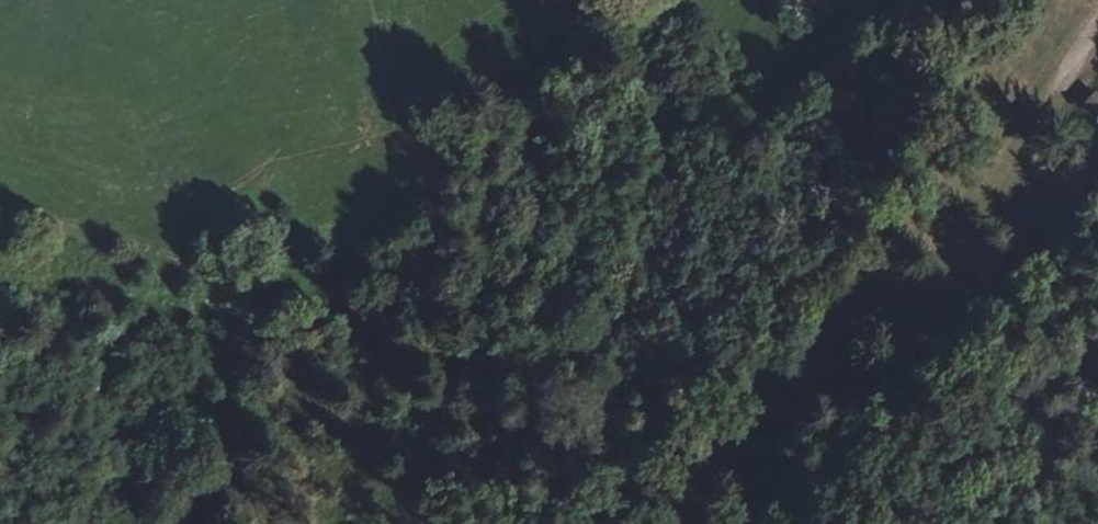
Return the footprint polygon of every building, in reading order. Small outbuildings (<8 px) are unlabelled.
[(1081,103),(1097,120),(1097,93),(1095,90),(1081,103)]
